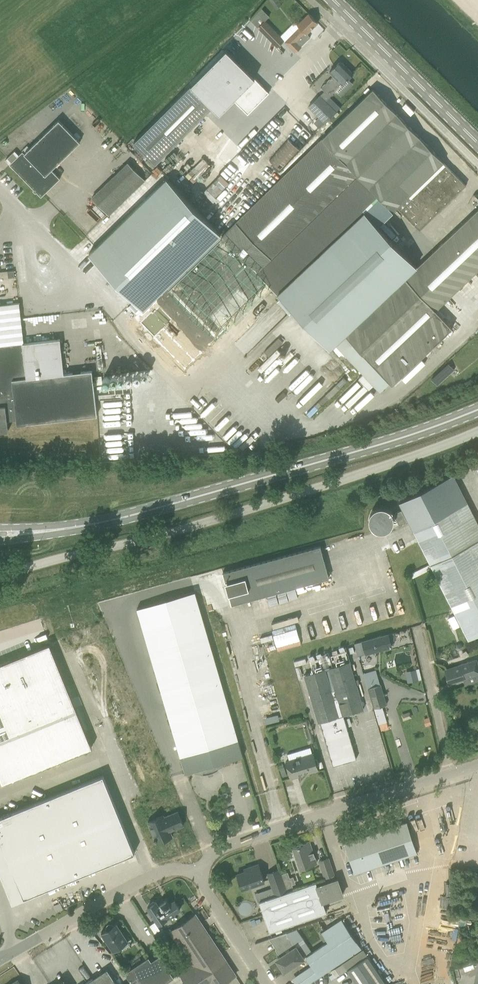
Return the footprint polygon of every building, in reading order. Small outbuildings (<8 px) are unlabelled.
[(281,4),(278,0),(270,0),(275,8),(281,4)] [(257,13),(251,20),(258,27),(264,21),(269,16),(262,8),(257,13)] [(301,46),(310,37),(307,34),(311,30),(318,23),(308,13),(308,14),(301,20),(297,24),(300,27),(285,42),(295,52),(301,46)] [(284,40),(264,21),(258,27),(277,47),(284,40)] [(226,49),(190,85),(212,107),(219,114),(233,100),(248,114),(269,92),(226,49)] [(325,91),(309,107),(324,122),(337,110),(330,104),(326,100),(336,90),(341,96),(353,84),(347,79),(353,74),(340,61),(333,68),(329,72),(333,76),(321,88),(325,91)] [(190,85),(133,142),(155,164),(212,107),(190,85)] [(420,230),(466,185),(408,125),(373,89),(222,236),(270,285),(282,297),(278,301),(289,313),(292,309),(330,349),(335,344),(363,373),(360,377),(371,389),(374,385),(382,394),(452,328),(436,311),(477,270),(477,209),(417,267),(363,210),(377,196),(392,211),(397,206),(420,230)] [(305,127),(308,124),(298,113),(291,121),(307,137),(311,133),(305,127)] [(9,164),(34,190),(41,197),(60,178),(51,170),(80,142),(58,120),(24,153),(22,151),(9,164)] [(198,142),(218,154),(227,139),(218,134),(214,140),(203,134),(198,142)] [(288,139),(269,160),(281,170),(299,149),(288,139)] [(186,153),(168,170),(178,180),(186,174),(186,175),(197,165),(186,153)] [(134,300),(134,301),(143,310),(221,234),(166,178),(89,254),(98,263),(134,300)] [(143,310),(133,319),(183,370),(270,285),(222,236),(221,234),(143,310)] [(14,397),(16,420),(17,425),(97,416),(92,370),(64,374),(60,338),(23,342),(19,302),(18,302),(0,304),(0,398),(14,397)] [(448,363),(430,379),(437,386),(454,369),(448,363)] [(353,402),(358,408),(365,401),(360,396),(367,389),(357,379),(339,397),(349,406),(353,402)] [(311,394),(321,383),(317,380),(307,391),(311,394)] [(0,398),(0,432),(8,431),(7,421),(16,420),(14,397),(0,398)] [(399,502),(452,607),(457,618),(468,639),(477,634),(477,530),(455,485),(450,476),(410,496),(399,502)] [(393,514),(399,525),(407,521),(401,510),(393,514)] [(231,604),(241,601),(329,577),(320,546),(223,572),(231,604)] [(218,766),(220,764),(220,763),(242,756),(215,661),(194,591),(137,608),(153,661),(185,772),(196,769),(197,771),(198,771),(200,772),(203,772),(206,771),(208,771),(210,770),(212,769),(215,768),(216,767),(218,766)] [(454,615),(448,618),(453,629),(459,626),(454,615)] [(391,646),(388,634),(362,641),(362,642),(355,644),(358,655),(391,646)] [(76,709),(53,653),(49,644),(0,664),(0,735),(18,728),(20,732),(76,709)] [(324,668),(303,674),(315,713),(318,723),(320,722),(333,766),(356,759),(343,715),(363,709),(360,700),(348,660),(327,666),(328,669),(324,670),(324,668)] [(462,679),(464,685),(477,681),(477,663),(477,660),(454,668),(444,671),(448,683),(458,680),(462,679)] [(417,680),(415,669),(405,671),(408,682),(417,680)] [(367,687),(373,708),(386,704),(380,684),(367,687)] [(76,709),(20,732),(18,728),(0,735),(0,781),(1,784),(7,782),(63,759),(92,747),(76,709)] [(289,761),(285,762),(290,778),(318,770),(315,760),(313,753),(312,754),(310,747),(287,754),(289,761)] [(4,851),(0,853),(0,862),(3,870),(11,867),(23,898),(135,853),(102,774),(74,786),(48,797),(0,817),(0,841),(4,851)] [(132,811),(145,806),(142,798),(128,803),(132,811)] [(164,817),(163,815),(147,822),(157,843),(172,836),(170,831),(183,825),(177,811),(164,817)] [(344,842),(354,873),(416,853),(406,822),(344,842)] [(293,847),(300,868),(316,863),(309,841),(293,847)] [(319,861),(325,879),(333,876),(332,874),(334,874),(328,858),(319,861)] [(237,874),(242,889),(264,881),(258,864),(248,867),(248,870),(237,874)] [(275,896),(287,892),(281,876),(279,869),(267,873),(275,896)] [(287,892),(293,890),(291,885),(295,884),(293,878),(289,879),(287,874),(281,876),(287,892)] [(333,876),(325,879),(293,890),(287,892),(275,896),(259,902),(264,915),(270,932),(325,912),(322,901),(342,894),(337,878),(334,879),(333,876)] [(158,923),(180,909),(174,901),(169,904),(166,900),(158,905),(156,901),(155,902),(153,902),(149,904),(148,906),(147,907),(154,917),(154,919),(155,922),(157,922),(158,923)] [(235,975),(195,914),(170,931),(193,965),(179,973),(186,983),(221,983),(235,975)] [(302,972),(305,977),(295,983),(306,983),(309,982),(315,978),(319,976),(340,961),(360,948),(348,930),(341,920),(322,933),(328,942),(306,957),(312,966),(308,968),(302,972)] [(128,940),(116,922),(113,924),(111,922),(109,923),(107,924),(106,926),(106,929),(101,932),(113,950),(128,940)] [(291,939),(275,949),(280,956),(277,958),(279,960),(277,962),(284,971),(304,958),(306,957),(312,952),(297,928),(286,932),(291,939)] [(166,937),(159,942),(166,953),(173,948),(166,937)] [(458,938),(454,955),(466,957),(469,940),(458,938)] [(141,983),(162,983),(173,977),(160,955),(151,960),(148,956),(125,972),(130,981),(137,977),(141,983)] [(367,955),(347,969),(356,983),(386,983),(367,955)] [(107,969),(84,983),(117,983),(107,969)]
